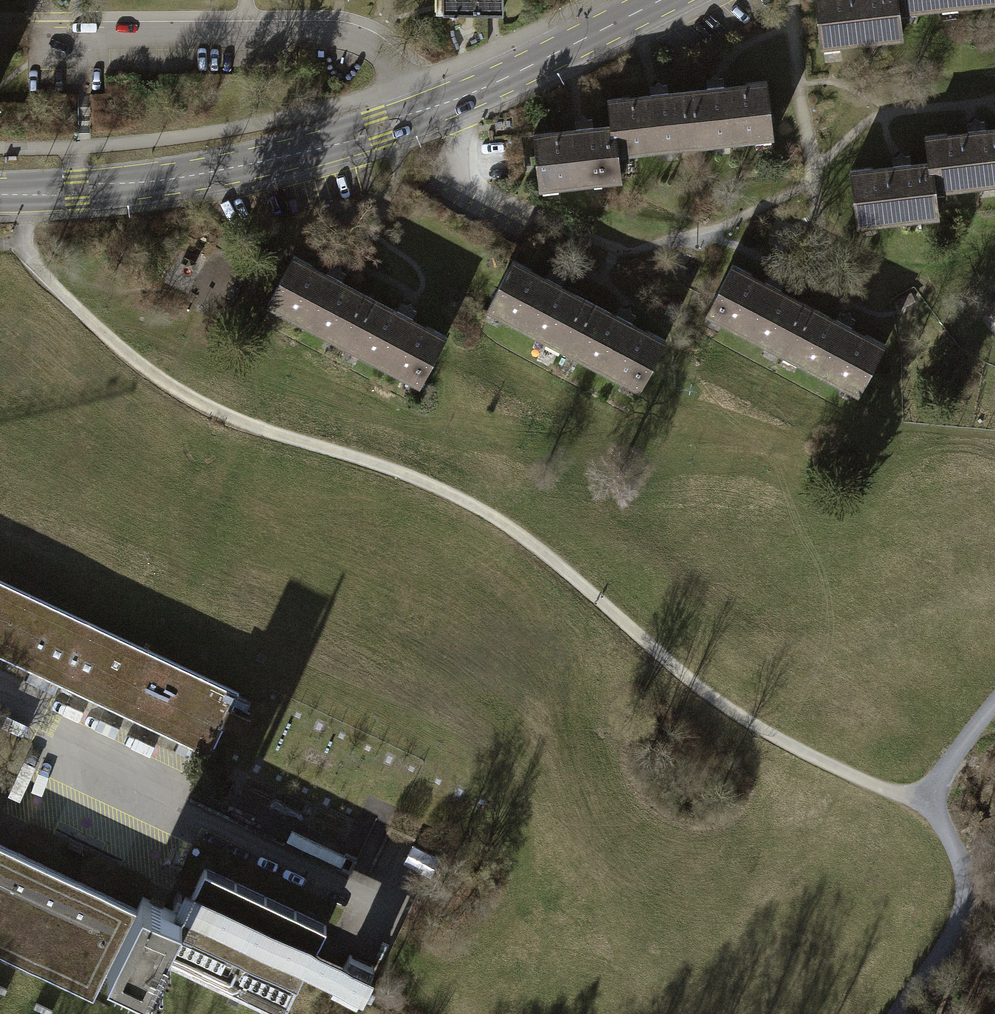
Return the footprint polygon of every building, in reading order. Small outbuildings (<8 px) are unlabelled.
[(442,9),(503,9),(503,0),(442,0),(442,9)] [(895,0),(815,0),(820,48),(838,46),(838,41),(864,38),(865,43),(882,41),(882,36),(899,34),(897,14),(895,0)] [(897,14),(915,12),(915,7),(939,4),(940,9),(957,7),(956,2),(972,0),(895,0),(897,14)] [(686,93),(692,141),(708,139),(709,145),(726,143),(725,137),(751,133),(752,139),(772,137),(765,80),(745,82),(745,85),(723,88),(722,77),(717,78),(713,74),(708,79),(705,79),(706,91),(686,93)] [(692,141),(686,93),(667,96),(666,84),(661,84),(656,81),(654,85),(648,86),(650,97),(629,100),(629,96),(608,99),(612,126),(615,155),(635,153),(634,148),(657,145),(658,151),(677,149),(676,143),(692,141)] [(615,155),(612,126),(593,128),(592,118),(586,119),(582,116),(579,120),(573,120),(575,131),(554,134),(553,130),(533,132),(540,190),(558,188),(557,182),(583,179),(584,185),(600,184),(599,178),(618,176),(615,155)] [(933,192),(952,190),(951,184),(975,182),(975,188),(993,185),(992,180),(994,179),(994,131),(984,132),(983,121),(978,122),(974,118),(970,123),(966,123),(968,134),(945,137),(945,132),(926,135),(930,163),(933,192)] [(933,192),(930,163),(909,165),(908,155),(903,156),(899,152),(896,157),(892,157),(893,169),(871,171),(871,167),(851,169),(857,226),(874,224),(874,219),(900,216),(901,222),(919,220),(918,214),(935,212),(933,192)] [(342,346),(366,298),(338,284),(344,273),(341,271),(339,266),(334,267),(329,265),(324,275),(310,268),(312,264),(291,254),(265,305),(282,314),(284,310),(329,333),(327,338),(342,346)] [(562,351),(586,302),(558,288),(564,278),(561,276),(559,270),(552,272),(548,270),(543,279),(530,273),(531,269),(511,259),(485,310),(503,319),(505,314),(547,335),(543,341),(562,351)] [(780,354),(806,306),(778,292),(783,283),(779,281),(778,275),(772,277),(768,275),(763,285),(748,277),(750,274),(731,263),(704,313),(721,322),(723,319),(767,342),(764,346),(780,354)] [(366,298),(342,346),(359,355),(361,350),(404,372),(401,377),(418,385),(444,334),(426,325),(424,328),(410,321),(416,310),(411,308),(409,303),(404,304),(400,302),(394,312),(366,298)] [(994,327),(994,300),(982,316),(994,327)] [(586,302),(562,351),(578,359),(580,354),(624,376),(621,383),(638,391),(665,339),(646,330),(644,332),(629,325),(634,316),(630,314),(628,308),(621,309),(618,308),(614,316),(586,302)] [(806,306),(780,354),(797,363),(800,358),(843,381),(840,387),(856,395),(884,344),(865,334),(864,336),(849,328),(853,320),(850,318),(848,313),(843,314),(838,312),(833,321),(806,306)] [(0,580),(0,656),(30,670),(60,684),(179,740),(210,754),(223,727),(241,735),(250,716),(232,707),(239,692),(0,580)] [(60,684),(30,670),(25,679),(54,693),(60,684)] [(210,754),(179,740),(173,752),(203,767),(210,754)] [(106,968),(135,908),(0,844),(0,955),(92,999),(106,968)] [(182,914),(160,959),(277,1013),(283,1013),(325,927),(203,869),(182,914)] [(147,988),(160,959),(182,914),(141,895),(135,908),(106,968),(147,988)] [(373,965),(348,953),(329,992),(355,1004),(373,965)]
